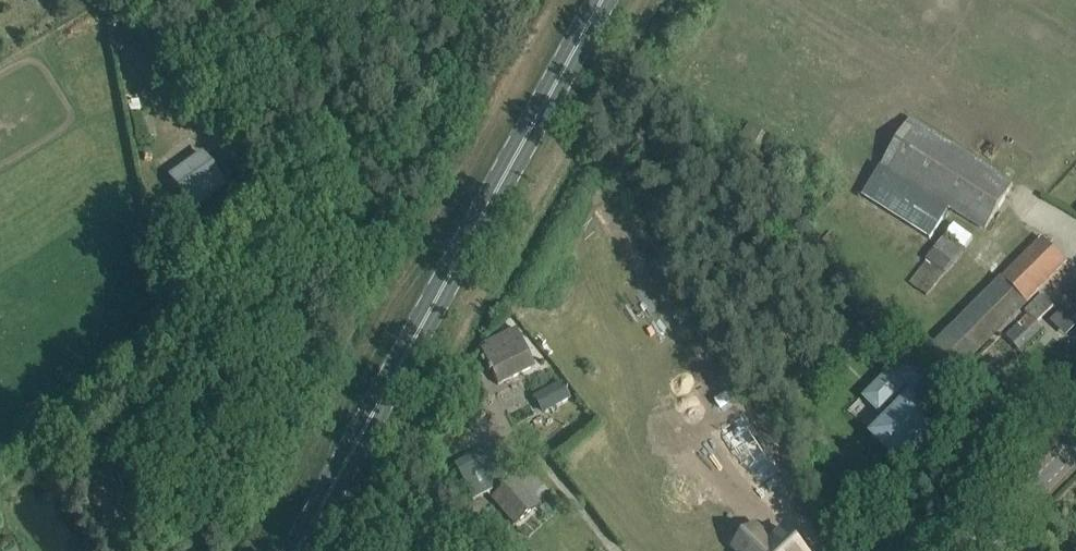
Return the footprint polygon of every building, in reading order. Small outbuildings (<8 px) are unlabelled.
[(913,119),(882,167),(863,197),(931,239),(949,210),(984,232),(1015,184),(913,119)] [(194,210),(227,186),(201,151),(168,175),(194,210)] [(956,225),(947,235),(966,249),(974,239),(956,225)] [(946,277),(966,253),(945,236),(925,261),(926,262),(909,284),(928,298),(945,276),(946,277)] [(1042,239),(932,347),(958,372),(1067,265),(1042,239)] [(1064,290),(1075,302),(1075,279),(1064,290)] [(1054,307),(1043,295),(1025,311),(1028,315),(1006,336),(1019,350),(1043,328),(1037,322),(1054,307)] [(1056,317),(1071,332),(1075,327),(1075,312),(1075,311),(1075,310),(1075,307),(1071,302),(1056,317)] [(498,384),(499,383),(533,366),(517,335),(483,353),(498,384)] [(890,420),(876,435),(906,465),(943,428),(909,395),(915,389),(919,393),(930,381),(908,359),(880,387),(890,397),(879,409),(890,420)] [(570,399),(561,382),(533,397),(542,414),(570,399)] [(765,493),(788,478),(751,422),(726,438),(746,469),(748,467),(765,493)] [(505,476),(489,446),(456,463),(464,482),(478,473),(486,487),(505,476)] [(442,475),(435,481),(442,489),(450,482),(443,474),(442,475)] [(537,506),(514,479),(499,491),(495,487),(487,494),(514,526),(537,506)] [(785,535),(769,550),(757,538),(744,550),(801,550),(785,535)]
